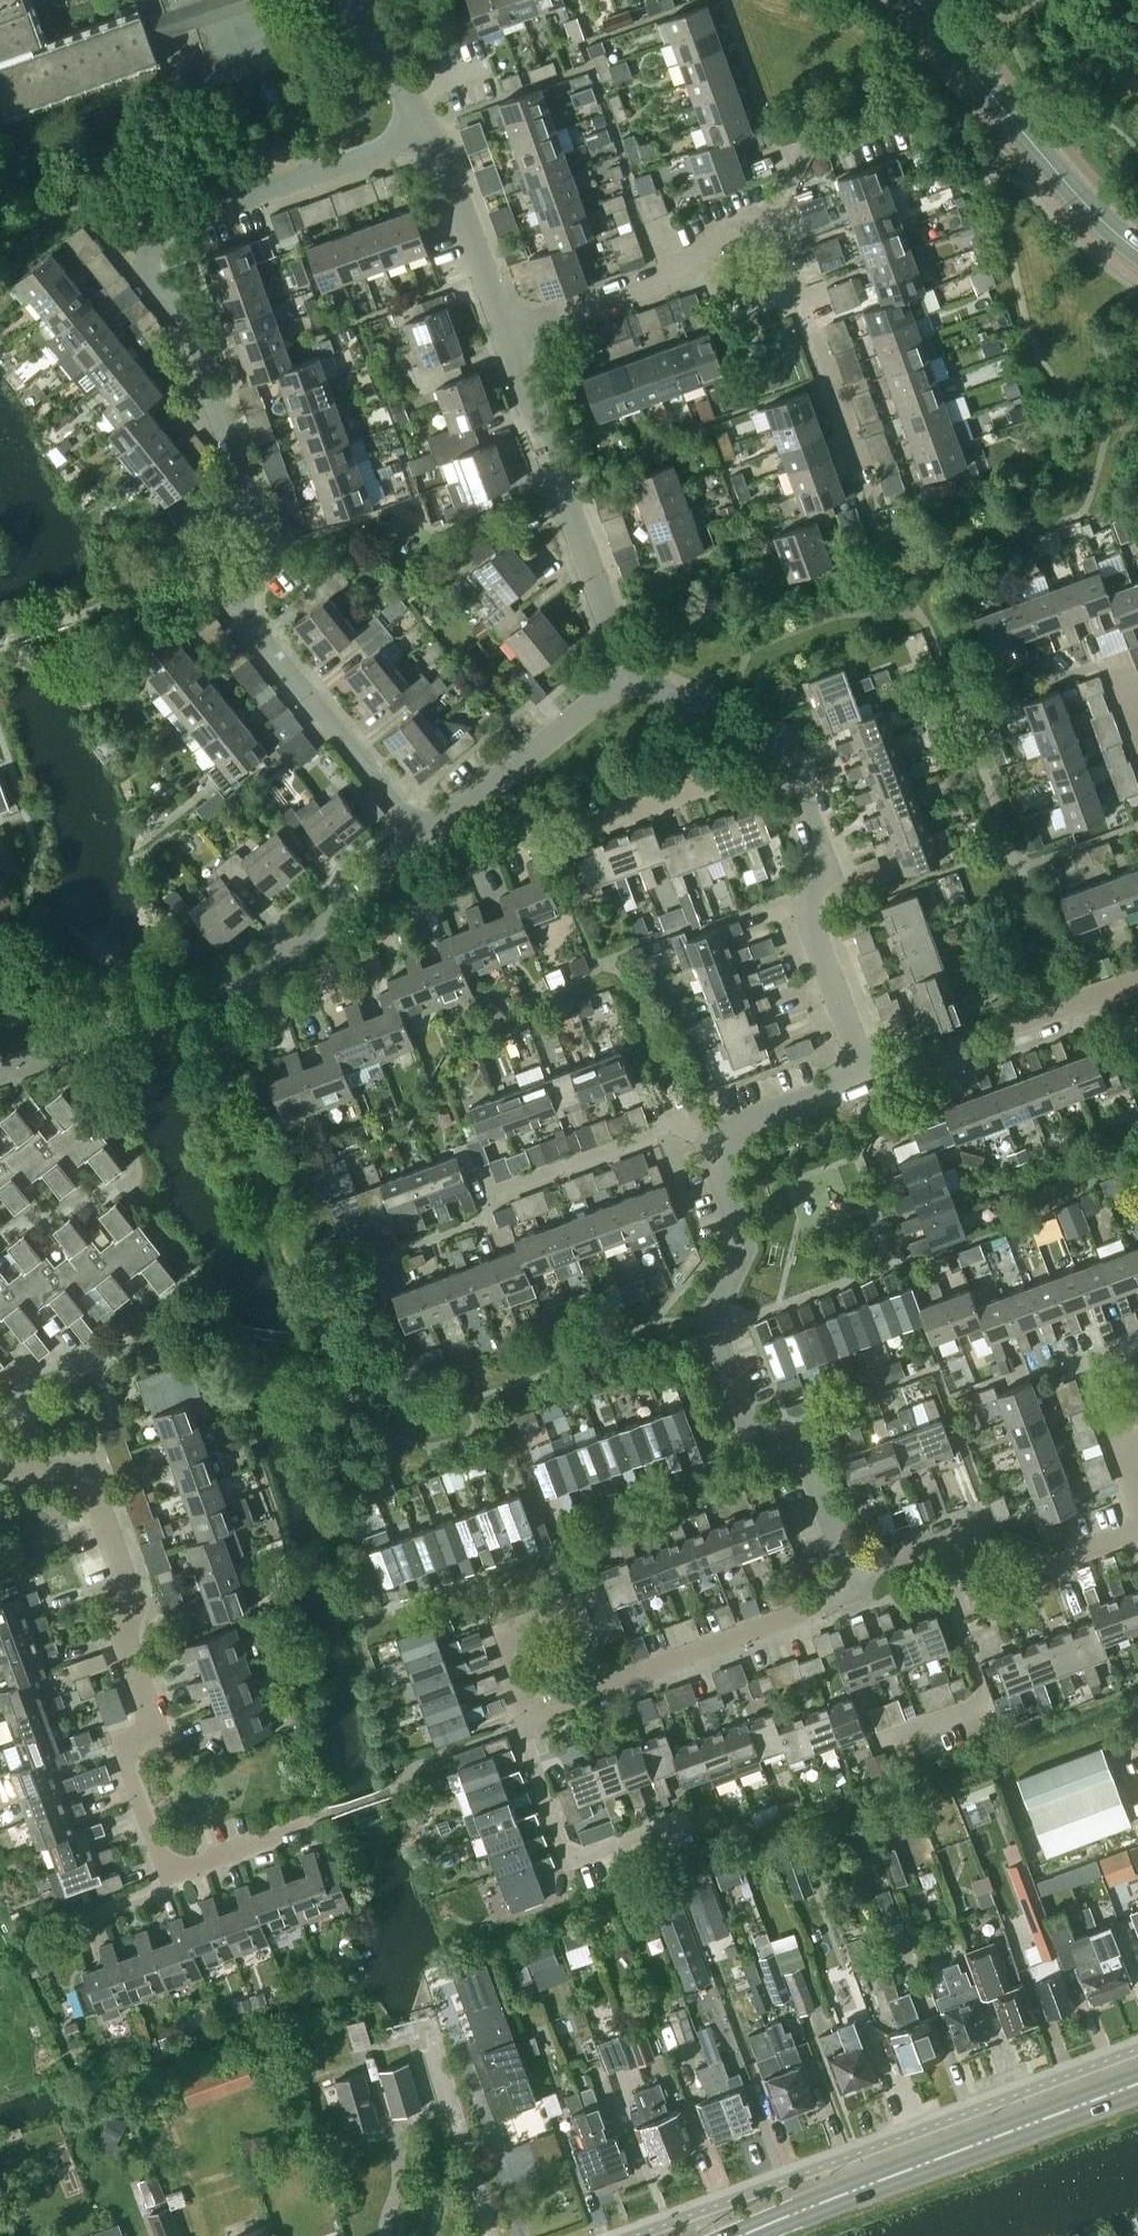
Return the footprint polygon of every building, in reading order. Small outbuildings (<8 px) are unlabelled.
[(151,41),(195,27),(193,20),(170,28),(163,8),(151,12),(155,25),(146,28),(139,7),(48,40),(33,0),(0,0),(0,122),(159,64),(151,41)] [(195,27),(216,87),(293,60),(292,55),(297,53),(279,0),(160,0),(163,8),(170,28),(193,20),(195,27)] [(473,12),(480,33),(502,25),(493,0),(468,0),(473,12)] [(502,25),(505,33),(525,26),(522,17),(516,0),(493,0),(502,25)] [(522,17),(543,10),(540,0),(516,0),(522,17)] [(543,10),(565,2),(564,0),(540,0),(543,10)] [(658,0),(657,0),(646,4),(649,15),(662,11),(658,0)] [(675,5),(673,0),(658,0),(662,11),(675,6),(675,5)] [(664,20),(672,41),(714,26),(714,25),(710,12),(716,10),(713,2),(707,5),(707,4),(664,20)] [(620,26),(633,21),(629,10),(616,15),(620,26)] [(473,12),(460,16),(469,41),(482,36),(480,33),(473,12)] [(620,26),(616,15),(603,19),(607,30),(620,26)] [(469,41),(460,16),(447,21),(456,46),(469,41)] [(564,21),(568,32),(581,27),(577,17),(564,21)] [(672,41),(679,62),(722,47),(722,46),(717,33),(723,31),(721,23),(714,25),(714,26),(672,41)] [(572,43),(580,40),(585,38),(581,27),(568,32),(572,43)] [(591,56),(593,55),(604,51),(606,50),(602,40),(587,45),(591,56)] [(679,62),(687,83),(729,68),(729,67),(725,54),(731,52),(728,44),(722,46),(722,47),(679,62)] [(604,51),(593,55),(594,60),(597,68),(608,64),(604,51)] [(544,77),(557,73),(553,61),(540,65),(544,77)] [(602,81),(604,81),(613,77),(608,64),(597,68),(602,81)] [(544,77),(540,65),(528,70),(532,81),(544,77)] [(687,83),(694,104),(737,88),(732,75),(738,73),(736,65),(729,67),(729,68),(687,83)] [(524,85),(519,72),(501,79),(505,92),(524,85)] [(586,103),(596,99),(592,86),(581,90),(586,103)] [(699,117),(702,125),(744,109),(740,96),(746,94),(743,86),(737,88),(694,104),(683,108),(688,121),(699,117)] [(506,100),(499,103),(503,117),(497,119),(500,127),(506,125),(506,124),(549,109),(541,88),(506,100)] [(586,103),(581,90),(570,94),(575,107),(586,103)] [(612,109),(623,106),(619,93),(608,97),(612,109)] [(617,122),(618,122),(628,118),(623,106),(612,109),(617,122)] [(751,107),(744,109),(702,125),(709,145),(709,146),(737,135),(737,136),(752,131),(747,117),(753,114),(751,107)] [(507,148),(514,145),(513,145),(556,130),(549,109),(506,124),(506,125),(511,138),(505,140),(507,148)] [(596,127),(608,123),(604,113),(593,118),(596,127)] [(469,154),(470,153),(490,146),(481,121),(460,128),(469,154)] [(601,145),(611,141),(607,128),(596,132),(601,145)] [(563,151),(556,130),(513,145),(514,145),(518,158),(512,161),(515,169),(521,166),(563,151)] [(601,145),(596,132),(585,136),(590,149),(601,145)] [(623,138),(627,151),(638,147),(633,134),(623,138)] [(740,143),(737,136),(737,135),(709,146),(709,145),(688,152),(696,174),(739,159),(738,158),(734,145),(740,143)] [(632,164),(633,163),(643,160),(638,147),(627,151),(632,164)] [(522,189),(529,187),(571,172),(563,151),(521,166),(526,179),(520,182),(522,189)] [(745,156),(738,158),(739,159),(696,174),(704,195),(746,180),(741,166),(747,164),(745,156)] [(838,179),(845,201),(888,185),(907,179),(899,157),(880,164),(839,179),(838,179)] [(484,195),(484,194),(505,187),(496,161),(475,169),(484,195)] [(624,176),(619,163),(608,167),(613,180),(624,176)] [(578,193),(571,172),(529,187),(533,200),(527,202),(530,210),(536,208),(578,193)] [(391,196),(384,176),(383,174),(370,179),(378,200),(391,196)] [(895,206),(888,185),(845,201),(853,222),(895,206)] [(668,213),(667,209),(659,188),(646,192),(655,217),(668,213)] [(349,211),(342,191),(341,189),(328,194),(336,215),(349,211)] [(646,192),(640,194),(634,197),(643,222),(655,217),(646,192)] [(537,231),(544,229),(586,213),(578,193),(536,208),(541,221),(535,223),(537,231)] [(616,210),(626,206),(622,193),(611,197),(616,210)] [(797,204),(801,217),(826,207),(822,195),(797,204)] [(963,196),(954,199),(957,207),(966,204),(963,196)] [(616,210),(611,197),(600,201),(605,214),(616,210)] [(490,211),(499,236),(520,229),(511,203),(490,211)] [(307,226),(300,206),(299,204),(286,209),(294,230),(307,226)] [(903,227),(895,206),(853,222),(860,242),(903,227)] [(831,220),(826,207),(801,217),(806,229),(831,220)] [(412,208),(391,216),(406,259),(428,251),(412,208)] [(278,236),(294,230),(286,209),(270,215),(278,236)] [(593,235),(586,213),(544,229),(548,242),(542,244),(545,251),(545,252),(572,242),(593,235)] [(961,217),(965,228),(974,225),(970,214),(961,217)] [(406,259),(391,216),(370,224),(385,266),(406,259)] [(370,224),(349,231),(364,274),(385,266),(370,224)] [(962,236),(963,235),(975,231),(973,226),(961,231),(960,231),(962,236)] [(860,242),(868,263),(910,248),(903,227),(860,242)] [(614,250),(639,241),(635,229),(609,238),(614,250)] [(328,239),(343,281),(364,274),(349,231),(328,239)] [(812,245),(816,258),(841,249),(837,236),(812,245)] [(94,256),(103,249),(94,238),(85,245),(94,256)] [(343,281),(328,239),(308,246),(323,289),(343,281)] [(207,280),(213,277),(256,262),(248,241),(206,256),(211,270),(204,272),(207,280)] [(619,263),(644,254),(639,241),(614,250),(619,263)] [(530,257),(537,278),(580,263),(572,242),(545,252),(545,251),(530,257)] [(910,248),(868,263),(875,284),(918,269),(929,265),(921,244),(910,248)] [(94,256),(85,245),(76,252),(85,263),(94,256)] [(821,271),(846,262),(841,249),(816,258),(821,271)] [(16,281),(31,299),(66,270),(52,252),(16,281)] [(298,285),(309,281),(300,256),(289,260),(294,273),(297,283),(298,285)] [(215,301),(221,298),(263,283),(256,262),(213,277),(218,291),(211,293),(215,301)] [(588,284),(580,263),(537,278),(545,300),(588,284)] [(925,290),(918,269),(875,284),(882,305),(906,297),(907,297),(919,292),(925,290)] [(31,299),(44,316),(80,287),(66,270),(31,299)] [(122,291),(131,284),(122,273),(113,280),(122,291)] [(290,286),(297,283),(294,273),(287,276),(290,286)] [(827,287),(831,300),(856,291),(852,278),(827,287)] [(856,291),(864,288),(860,278),(852,278),(856,291)] [(122,291),(113,280),(104,287),(113,298),(122,291)] [(271,304),(263,283),(221,298),(225,311),(219,314),(222,322),(228,319),(271,304)] [(44,316),(58,333),(93,305),(80,287),(44,316)] [(861,304),(856,291),(831,300),(836,313),(861,304)] [(906,297),(882,305),(864,311),(871,333),(914,318),(927,313),(919,292),(907,297),(906,297)] [(683,306),(679,295),(666,300),(670,311),(683,306)] [(313,327),(324,323),(315,297),(304,301),(313,327)] [(404,322),(412,343),(454,328),(447,306),(425,314),(421,301),(392,312),(396,325),(404,322)] [(229,342),(236,340),(278,324),(271,304),(228,319),(233,332),(227,335),(229,342)] [(58,333),(72,350),(107,322),(93,305),(58,333)] [(687,317),(683,306),(670,311),(674,321),(687,317)] [(150,326),(159,319),(150,308),(141,315),(150,326)] [(642,321),(638,310),(625,315),(629,326),(642,321)] [(150,326),(141,315),(132,322),(141,333),(150,326)] [(921,338),(914,318),(871,333),(879,354),(921,338)] [(645,332),(642,321),(629,326),(632,336),(645,332)] [(60,359),(75,376),(121,339),(107,322),(60,359)] [(285,345),(278,324),(236,340),(240,353),(234,355),(237,363),(243,361),(285,345)] [(599,336),(595,325),(583,330),(587,340),(599,336)] [(344,340),(357,335),(354,327),(341,331),(344,340)] [(462,349),(454,328),(412,343),(419,364),(410,367),(415,380),(444,370),(440,357),(462,349)] [(986,330),(979,333),(981,339),(988,337),(986,330)] [(709,332),(688,339),(703,382),(725,374),(709,332)] [(844,350),(855,346),(850,333),(839,337),(844,350)] [(603,347),(599,336),(587,340),(591,351),(603,347)] [(844,350),(839,337),(829,341),(833,354),(844,350)] [(1002,351),(997,337),(982,343),(987,356),(1002,351)] [(323,355),(334,351),(330,338),(319,341),(323,355)] [(921,338),(879,354),(886,374),(929,359),(921,338)] [(135,357),(121,339),(75,376),(90,395),(100,386),(99,385),(135,357)] [(703,382),(688,339),(667,347),(682,389),(703,382)] [(251,382),(277,373),(277,372),(293,366),(285,345),(243,361),(248,374),(241,376),(244,384),(251,382)] [(667,347),(646,354),(661,397),(682,389),(667,347)] [(158,367),(167,359),(158,349),(149,356),(158,367)] [(661,397),(646,354),(625,362),(641,404),(661,397)] [(319,356),(293,366),(277,372),(277,373),(284,393),(327,378),(319,356)] [(99,385),(100,386),(113,402),(149,374),(135,357),(99,385)] [(175,370),(167,359),(158,367),(166,377),(175,370)] [(929,359),(886,374),(894,395),(937,380),(929,359)] [(625,362),(605,369),(620,412),(641,404),(625,362)] [(620,412),(605,369),(583,377),(598,420),(620,412)] [(436,387),(443,408),(487,394),(478,371),(449,382),(444,370),(415,380),(420,393),(436,387)] [(163,392),(149,374),(113,402),(103,410),(117,427),(145,405),(145,406),(163,392)] [(859,392),(870,388),(865,375),(855,379),(859,392)] [(284,393),(292,414),(334,399),(327,378),(284,393)] [(859,392),(855,379),(844,383),(849,396),(859,392)] [(894,395),(901,416),(944,401),(937,380),(894,395)] [(1017,380),(1003,385),(1008,398),(1021,393),(1017,380)] [(49,396),(43,389),(38,393),(44,401),(49,396)] [(176,409),(185,402),(177,391),(167,398),(176,409)] [(765,406),(773,427),(815,412),(807,391),(765,406)] [(252,398),(256,411),(266,407),(261,394),(252,398)] [(494,414),(487,394),(443,408),(451,429),(427,438),(432,450),(461,440),(457,428),(494,414)] [(252,398),(247,399),(240,402),(245,415),(256,411),(252,398)] [(342,420),(334,399),(292,414),(299,435),(342,420)] [(901,416),(909,437),(951,422),(944,401),(901,416)] [(194,412),(185,402),(176,409),(184,420),(194,412)] [(1028,416),(1024,404),(1009,410),(1013,422),(1028,416)] [(109,433),(124,451),(159,423),(145,406),(145,405),(117,427),(109,433)] [(822,433),(815,412),(773,427),(780,448),(822,433)] [(874,433),(885,430),(880,417),(869,420),(874,433)] [(299,435),(307,456),(349,440),(342,420),(299,435)] [(695,423),(699,435),(707,432),(703,420),(695,423)] [(874,433),(869,420),(859,424),(863,437),(874,433)] [(959,442),(951,422),(909,437),(916,458),(959,442)] [(173,440),(159,423),(124,451),(137,468),(173,440)] [(716,433),(721,446),(732,442),(727,430),(716,433)] [(195,451),(204,443),(196,433),(186,440),(195,451)] [(780,472),(788,469),(830,454),(822,433),(780,448),(785,461),(777,464),(780,472)] [(267,439),(271,452),(281,449),(276,436),(267,439)] [(68,437),(57,445),(63,452),(73,444),(68,437)] [(267,439),(257,443),(255,444),(260,457),(271,452),(267,439)] [(137,468),(151,486),(187,457),(173,440),(137,468)] [(357,461),(349,440),(307,456),(314,477),(357,461)] [(453,457),(460,478),(503,463),(495,442),(466,452),(461,440),(432,450),(436,463),(453,457)] [(721,446),(725,459),(736,455),(732,442),(721,446)] [(967,464),(959,442),(916,458),(924,479),(967,464)] [(213,454),(204,443),(195,451),(203,461),(213,454)] [(838,475),(830,454),(788,469),(795,490),(838,475)] [(201,475),(187,457),(151,486),(166,503),(201,475)] [(895,459),(884,462),(889,476),(900,471),(895,459)] [(400,460),(390,463),(394,472),(403,469),(400,460)] [(314,477),(322,498),(364,482),(357,461),(314,477)] [(878,479),(889,476),(884,462),(874,466),(878,479)] [(511,485),(503,463),(460,478),(468,500),(444,508),(449,521),(478,511),(474,498),(511,485)] [(639,500),(681,484),(673,463),(631,478),(639,500)] [(742,471),(731,475),(736,488),(747,484),(742,471)] [(845,496),(838,475),(795,490),(803,511),(806,510),(810,522),(811,523),(816,521),(836,514),(831,501),(845,496)] [(282,481),(286,494),(296,491),(291,478),(282,481)] [(282,481),(272,484),(270,485),(274,498),(286,494),(282,481)] [(372,504),(364,482),(322,498),(329,519),(372,504)] [(639,500),(646,521),(689,505),(681,484),(639,500)] [(747,484),(736,488),(740,501),(751,497),(747,484)] [(608,504),(613,517),(623,513),(618,500),(608,504)] [(608,504),(598,507),(597,508),(602,521),(613,517),(608,504)] [(722,517),(736,512),(734,504),(719,509),(722,517)] [(646,521),(654,541),(696,526),(689,505),(646,521)] [(1136,521),(1133,514),(1114,521),(1117,528),(1122,541),(1137,535),(1137,526),(1136,521)] [(774,536),(781,557),(824,542),(816,521),(811,523),(810,522),(774,536)] [(856,537),(867,534),(862,521),(851,524),(856,537)] [(707,522),(696,526),(654,541),(661,563),(704,548),(715,544),(707,522)] [(296,523),(285,527),(289,540),(300,536),(296,523)] [(1087,536),(1094,534),(1090,523),(1083,525),(1087,536)] [(856,537),(851,524),(841,528),(845,541),(856,537)] [(487,586),(523,558),(509,540),(473,568),(487,586)] [(623,545),(628,558),(638,555),(633,542),(623,545)] [(832,563),(824,542),(781,557),(790,579),(832,563)] [(623,545),(613,549),(612,550),(617,563),(628,558),(623,545)] [(1017,546),(1007,550),(1010,559),(1020,556),(1017,546)] [(451,580),(475,561),(467,550),(443,570),(451,580)] [(1074,580),(1087,615),(1095,635),(1105,631),(1097,611),(1112,605),(1103,578),(1094,556),(1087,559),(1086,559),(1085,560),(1085,561),(1085,562),(1089,574),(1074,580)] [(482,620),(490,630),(514,611),(506,600),(537,576),(523,558),(487,586),(488,587),(480,594),(493,610),(482,619),(482,620)] [(294,623),(308,641),(343,613),(330,596),(349,580),(341,569),(316,588),(325,599),(294,623)] [(1129,648),(1137,644),(1137,643),(1131,624),(1137,621),(1137,597),(1133,583),(1134,583),(1129,569),(1103,578),(1112,605),(1120,628),(1121,627),(1129,648)] [(950,575),(952,585),(962,583),(960,573),(950,575)] [(1072,620),(1087,615),(1074,580),(1049,589),(1062,624),(1070,644),(1080,640),(1072,620)] [(1047,629),(1062,624),(1049,589),(1024,598),(1028,610),(1037,633),(1045,653),(1055,650),(1047,629)] [(999,608),(1012,642),(1020,663),(1030,659),(1022,639),(1037,633),(1028,610),(1024,598),(999,608)] [(522,621),(514,611),(490,630),(498,641),(505,635),(519,653),(554,625),(540,607),(522,621)] [(986,652),(1012,642),(999,608),(973,617),(986,652)] [(213,630),(222,623),(213,612),(204,620),(213,630)] [(353,635),(361,645),(386,625),(377,615),(357,631),(343,613),(308,641),(322,659),(353,635)] [(213,630),(204,620),(196,627),(204,638),(213,630)] [(490,630),(482,620),(473,628),(481,637),(490,630)] [(345,675),(359,693),(394,665),(380,647),(394,636),(386,625),(361,645),(369,655),(345,675)] [(554,625),(519,653),(533,671),(569,643),(554,625)] [(148,674),(183,646),(169,628),(133,656),(148,674)] [(148,674),(162,691),(197,663),(183,646),(148,674)] [(241,665),(250,658),(241,647),(232,654),(241,665)] [(241,665),(232,654),(223,661),(232,672),(241,665)] [(211,680),(197,663),(162,691),(175,708),(211,680)] [(398,691),(406,701),(430,682),(422,671),(408,682),(394,665),(359,693),(373,711),(398,691)] [(852,693),(853,693),(874,685),(870,675),(849,682),(843,667),(803,682),(809,698),(814,696),(818,705),(852,693)] [(887,668),(870,675),(874,685),(891,679),(887,668)] [(547,694),(530,673),(527,670),(517,679),(536,703),(547,694)] [(1021,683),(1017,673),(992,682),(995,692),(1021,683)] [(98,696),(109,687),(100,678),(90,687),(98,696)] [(175,708),(189,726),(225,697),(211,680),(175,708)] [(268,699),(277,692),(269,681),(260,689),(268,699)] [(383,736),(398,754),(433,726),(419,708),(439,692),(430,682),(406,701),(414,711),(383,736)] [(901,703),(915,698),(912,688),(897,693),(901,703)] [(268,699),(260,689),(251,696),(260,707),(268,699)] [(1024,702),(1033,728),(1068,715),(1058,689),(1024,702)] [(1087,696),(1091,707),(1105,701),(1102,691),(1087,696)] [(818,705),(812,707),(818,723),(823,721),(827,731),(850,723),(849,722),(862,717),(861,717),(853,693),(852,693),(818,705)] [(189,726),(203,743),(238,715),(225,697),(189,726)] [(1105,701),(1091,707),(1094,717),(1109,711),(1105,701)] [(277,729),(295,714),(287,704),(269,719),(277,729)] [(941,707),(931,711),(924,713),(927,721),(934,718),(944,715),(941,707)] [(999,729),(991,707),(977,712),(985,734),(999,729)] [(858,747),(893,735),(884,709),(861,717),(862,717),(849,722),(850,723),(855,737),(836,744),(840,755),(859,748),(858,747)] [(217,760),(252,732),(238,715),(203,743),(217,760)] [(1033,728),(1042,753),(1077,740),(1068,715),(1033,728)] [(931,734),(939,732),(944,730),(940,719),(935,721),(927,723),(931,734)] [(443,747),(451,758),(475,738),(467,727),(447,743),(433,726),(398,754),(412,772),(443,747)] [(116,737),(123,731),(120,728),(113,734),(116,737)] [(285,759),(309,740),(301,729),(276,748),(285,759)] [(217,760),(206,769),(225,792),(240,780),(235,775),(267,750),(252,732),(217,760)] [(868,772),(902,760),(893,735),(858,747),(859,748),(864,762),(845,769),(849,780),(868,773),(868,772)] [(293,769),(318,750),(309,740),(285,759),(293,769)] [(1042,753),(1052,778),(1086,765),(1077,740),(1042,753)] [(1105,747),(1109,757),(1124,751),(1120,741),(1105,747)] [(992,749),(997,764),(1008,760),(1002,745),(992,749)] [(1128,761),(1124,751),(1109,757),(1113,767),(1128,761)] [(170,760),(160,769),(164,774),(175,765),(170,760)] [(877,797),(912,785),(902,760),(868,772),(868,773),(873,787),(854,794),(858,805),(877,798),(877,797)] [(1052,778),(1061,803),(1096,790),(1086,765),(1052,778)] [(10,806),(0,779),(0,810),(10,806)] [(921,810),(912,785),(877,797),(877,798),(882,812),(864,819),(867,830),(886,823),(886,822),(921,810)] [(219,789),(196,808),(204,817),(227,798),(219,789)] [(338,790),(320,805),(349,840),(366,826),(338,790)] [(1105,816),(1096,790),(1061,803),(1070,828),(1105,816)] [(1137,803),(1137,792),(1124,797),(1128,807),(1137,803)] [(281,814),(301,838),(311,830),(330,854),(349,840),(320,805),(314,796),(296,810),(292,805),(281,814)] [(758,802),(733,811),(746,846),(745,846),(753,867),(763,863),(756,842),(771,836),(758,802)] [(877,855),(895,848),(895,847),(930,835),(921,810),(886,822),(886,823),(891,837),(873,844),(877,855)] [(733,811),(708,821),(721,855),(720,856),(728,876),(738,872),(731,852),(745,846),(746,846),(733,811)] [(259,844),(287,879),(305,865),(290,846),(301,838),(281,814),(271,822),(277,830),(259,844)] [(706,861),(720,856),(721,855),(708,821),(683,830),(696,865),(695,865),(704,886),(713,882),(706,861)] [(649,863),(664,857),(658,839),(652,823),(627,832),(639,867),(647,888),(657,884),(649,863)] [(681,870),(695,865),(696,865),(683,830),(658,839),(664,857),(678,895),(688,891),(681,870)] [(624,872),(639,867),(627,832),(602,842),(614,876),(622,897),(632,893),(624,872)] [(939,860),(930,835),(895,847),(895,848),(904,873),(939,860)] [(1027,842),(1030,850),(1045,845),(1042,837),(1027,842)] [(1114,856),(1108,841),(1098,845),(1104,859),(1114,856)] [(614,876),(602,842),(576,851),(581,865),(568,870),(579,899),(603,890),(599,882),(614,876)] [(269,893),(287,879),(259,844),(242,858),(236,850),(225,859),(245,883),(255,875),(269,893)] [(1104,859),(1098,845),(1088,848),(1094,863),(1104,859)] [(511,888),(512,892),(513,892),(526,928),(527,928),(561,915),(540,858),(526,863),(533,880),(511,888)] [(202,887),(208,895),(236,930),(254,916),(234,891),(245,883),(225,859),(214,867),(220,873),(202,887)] [(1042,866),(1047,880),(1057,876),(1052,862),(1042,866)] [(1137,907),(1137,875),(1135,868),(1110,878),(1123,912),(1137,907)] [(874,872),(862,876),(859,878),(863,888),(878,882),(874,872)] [(1057,876),(1047,880),(1052,894),(1062,890),(1057,876)] [(1098,921),(1123,912),(1110,878),(1085,887),(1098,921)] [(761,885),(767,900),(782,895),(776,879),(761,885)] [(1073,931),(1098,921),(1085,887),(1060,896),(1073,931)] [(218,944),(236,930),(208,895),(190,909),(174,889),(164,897),(192,933),(202,924),(218,944)] [(506,914),(485,921),(484,922),(500,962),(535,949),(527,928),(526,928),(513,892),(512,892),(500,897),(506,914)] [(882,905),(891,931),(926,918),(916,892),(882,905)] [(450,935),(450,937),(451,936),(465,975),(466,974),(500,962),(484,922),(485,921),(479,905),(465,910),(471,926),(450,935)] [(643,916),(632,920),(638,936),(649,932),(643,916)] [(935,943),(926,918),(891,931),(900,956),(935,943)] [(685,969),(696,965),(730,952),(730,951),(725,937),(743,930),(739,920),(691,937),(686,939),(683,931),(672,935),(685,969)] [(862,953),(876,948),(869,927),(854,933),(862,953)] [(473,993),(466,974),(465,975),(451,936),(450,937),(438,941),(444,958),(423,966),(438,1006),(473,993)] [(648,957),(662,952),(658,941),(644,946),(648,957)] [(944,968),(935,943),(900,956),(906,971),(887,978),(891,988),(910,982),(910,981),(944,968)] [(748,944),(730,951),(730,952),(696,965),(705,990),(740,977),(739,976),(734,962),(752,955),(748,944)] [(388,979),(391,989),(392,989),(403,1019),(404,1019),(438,1006),(423,966),(417,949),(403,954),(410,971),(388,979)] [(590,969),(585,955),(573,960),(578,973),(590,969)] [(1101,977),(1115,971),(1109,955),(1095,961),(1101,977)] [(954,993),(944,968),(910,981),(910,982),(919,1006),(954,993)] [(757,969),(739,976),(740,977),(705,990),(714,1015),(749,1002),(749,1001),(743,987),(761,980),(757,969)] [(385,1011),(364,1019),(379,1059),(414,1046),(404,1019),(403,1019),(392,989),(391,989),(379,994),(385,1011)] [(872,995),(876,1005),(891,1000),(887,989),(872,995)] [(963,1019),(954,993),(919,1006),(924,1021),(906,1028),(910,1038),(963,1019)] [(767,994),(749,1001),(749,1002),(714,1015),(724,1039),(724,1040),(758,1027),(758,1026),(753,1012),(771,1005),(767,994)] [(588,999),(577,1002),(581,1016),(592,1012),(588,999)] [(566,1003),(570,1016),(579,1013),(574,1000),(566,1003)] [(329,1032),(331,1038),(332,1038),(345,1072),(379,1059),(364,1019),(358,1002),(344,1007),(351,1024),(329,1032)] [(776,1019),(758,1026),(758,1027),(724,1040),(724,1039),(718,1041),(724,1057),(729,1055),(733,1065),(768,1052),(762,1037),(780,1030),(776,1019)] [(694,1035),(685,1039),(690,1052),(699,1048),(694,1035)] [(504,1039),(507,1047),(514,1044),(512,1036),(504,1039)] [(789,1059),(801,1054),(814,1049),(810,1037),(785,1046),(789,1059)] [(325,1060),(304,1067),(303,1068),(319,1108),(354,1095),(345,1072),(332,1038),(331,1038),(319,1043),(325,1060)] [(1056,1104),(1082,1095),(1068,1060),(1061,1040),(1051,1044),(1058,1063),(1043,1069),(1056,1104)] [(1031,1113),(1056,1104),(1043,1069),(1035,1049),(1026,1053),(1033,1073),(1018,1078),(1031,1113)] [(284,1121),(319,1108),(303,1068),(304,1067),(298,1050),(284,1055),(290,1072),(269,1080),(284,1121)] [(620,1050),(595,1060),(608,1095),(633,1085),(620,1050)] [(1094,1050),(1068,1060),(1082,1095),(1105,1086),(1108,1094),(1124,1088),(1111,1052),(1097,1057),(1094,1050)] [(993,1088),(1006,1122),(1031,1113),(1018,1078),(1018,1079),(1010,1058),(1001,1062),(1008,1082),(993,1088)] [(595,1060),(570,1069),(583,1104),(608,1095),(595,1060)] [(1006,1123),(1006,1122),(993,1088),(985,1068),(976,1071),(983,1092),(969,1097),(981,1132),(982,1131),(984,1138),(1008,1130),(1006,1123)] [(558,1113),(583,1104),(570,1069),(545,1078),(558,1113)] [(981,1132),(969,1097),(968,1097),(960,1077),(951,1081),(958,1101),(943,1106),(947,1118),(931,1124),(939,1147),(981,1132)] [(545,1078),(520,1088),(533,1123),(558,1113),(545,1078)] [(48,1138),(50,1141),(60,1154),(96,1126),(65,1087),(46,1102),(64,1125),(48,1138)] [(520,1088),(495,1097),(508,1132),(533,1123),(520,1088)] [(480,1136),(467,1141),(476,1166),(490,1161),(482,1141),(508,1132),(495,1097),(469,1107),(480,1136)] [(18,1141),(2,1154),(5,1157),(14,1169),(50,1141),(48,1138),(19,1103),(0,1118),(18,1141)] [(915,1127),(931,1121),(927,1111),(912,1117),(915,1127)] [(621,1130),(631,1127),(626,1112),(615,1116),(621,1130)] [(621,1130),(615,1116),(605,1119),(611,1134),(621,1130)] [(363,1124),(353,1128),(360,1145),(370,1141),(367,1133),(363,1124)] [(889,1190),(908,1183),(908,1182),(942,1169),(935,1149),(939,1147),(931,1124),(914,1131),(922,1152),(900,1161),(904,1172),(885,1179),(889,1190)] [(88,1156),(107,1179),(126,1164),(96,1126),(60,1154),(72,1169),(88,1156)] [(385,1131),(384,1129),(373,1127),(366,1130),(367,1133),(370,1141),(386,1135),(385,1131)] [(571,1149),(581,1145),(575,1130),(565,1134),(571,1149)] [(571,1149),(565,1134),(555,1138),(561,1153),(571,1149)] [(14,1169),(26,1185),(43,1172),(61,1195),(80,1180),(72,1169),(60,1154),(50,1141),(14,1169)] [(463,1171),(476,1166),(467,1141),(453,1146),(456,1154),(431,1163),(444,1198),(459,1193),(465,1211),(476,1207),(463,1171)] [(1026,1147),(1017,1151),(1021,1162),(1031,1159),(1026,1147)] [(521,1167),(531,1164),(525,1149),(515,1153),(521,1167)] [(1021,1162),(1017,1151),(1008,1154),(1012,1166),(1021,1162)] [(521,1167),(515,1153),(505,1156),(511,1171),(521,1167)] [(0,1160),(0,1192),(15,1211),(34,1196),(26,1185),(14,1169),(5,1157),(0,1160)] [(348,1169),(345,1159),(332,1164),(335,1173),(348,1169)] [(369,1226),(394,1217),(381,1182),(374,1161),(363,1165),(371,1186),(356,1191),(369,1226)] [(431,1163),(406,1173),(419,1208),(434,1202),(440,1220),(451,1216),(444,1198),(431,1163)] [(655,1187),(640,1192),(653,1227),(678,1218),(665,1183),(664,1183),(657,1163),(647,1167),(655,1187)] [(613,1167),(603,1170),(609,1185),(619,1181),(613,1167)] [(897,1211),(916,1204),(915,1204),(950,1191),(942,1169),(908,1182),(908,1183),(912,1194),(893,1200),(897,1211)] [(343,1236),(369,1226),(356,1191),(349,1170),(338,1174),(346,1195),(330,1201),(343,1236)] [(609,1185),(603,1170),(593,1174),(599,1189),(609,1185)] [(406,1173),(381,1182),(394,1217),(409,1211),(415,1229),(426,1226),(419,1208),(406,1173)] [(1113,1176),(1100,1181),(1106,1198),(1119,1193),(1113,1176)] [(563,1185),(562,1185),(553,1189),(559,1204),(569,1200),(563,1185)] [(559,1204),(553,1189),(543,1193),(549,1207),(559,1204)] [(905,1232),(923,1225),(958,1212),(950,1191),(915,1204),(916,1204),(919,1215),(901,1222),(905,1232)] [(640,1192),(615,1201),(628,1236),(653,1227),(640,1192)] [(113,1265),(149,1237),(119,1198),(99,1213),(117,1236),(101,1250),(103,1252),(113,1265)] [(1078,1200),(1056,1208),(1067,1237),(1089,1228),(1078,1200)] [(615,1201),(590,1211),(603,1246),(628,1236),(615,1201)] [(519,1218),(513,1204),(503,1207),(508,1222),(519,1218)] [(503,1207),(493,1211),(498,1226),(508,1222),(503,1207)] [(565,1220),(578,1255),(603,1246),(590,1211),(565,1220)] [(966,1234),(958,1212),(923,1225),(927,1236),(909,1243),(913,1254),(966,1234)] [(57,1268),(67,1281),(103,1252),(101,1250),(73,1214),(54,1229),(72,1252),(55,1265),(57,1268)] [(578,1255),(565,1220),(540,1229),(553,1264),(556,1263),(561,1277),(582,1270),(577,1255),(578,1255)] [(528,1273),(553,1264),(540,1229),(514,1239),(518,1248),(518,1247),(528,1273)] [(21,1297),(57,1268),(55,1265),(27,1230),(8,1245),(26,1268),(9,1281),(13,1287),(21,1297)] [(457,1239),(460,1246),(461,1249),(475,1244),(472,1234),(457,1239)] [(149,1237),(113,1265),(125,1280),(142,1267),(160,1290),(179,1275),(149,1237)] [(1126,1250),(1137,1283),(1137,1245),(1126,1250)] [(443,1275),(456,1310),(481,1301),(468,1266),(461,1249),(460,1246),(450,1250),(458,1270),(443,1275)] [(518,1248),(493,1257),(506,1292),(532,1282),(528,1273),(518,1247),(518,1248)] [(1137,1285),(1137,1283),(1126,1250),(1101,1259),(1114,1294),(1122,1314),(1131,1311),(1124,1290),(1137,1285)] [(423,1251),(408,1257),(412,1267),(426,1262),(423,1251)] [(114,1306),(130,1293),(133,1291),(125,1280),(113,1265),(103,1252),(67,1281),(79,1296),(96,1283),(114,1306)] [(956,1252),(946,1256),(952,1271),(962,1267),(956,1252)] [(468,1266),(481,1301),(506,1292),(493,1257),(468,1266)] [(1099,1300),(1114,1294),(1101,1259),(1076,1269),(1088,1303),(1089,1303),(1097,1323),(1106,1320),(1099,1300)] [(677,1288),(690,1272),(681,1264),(672,1275),(677,1288)] [(79,1296),(67,1281),(57,1268),(21,1297),(33,1312),(50,1299),(85,1343),(96,1334),(79,1313),(87,1307),(79,1296)] [(1074,1309),(1088,1303),(1076,1269),(1050,1278),(1064,1312),(1072,1333),(1081,1329),(1074,1309)] [(13,1287),(9,1281),(0,1270),(0,1297),(13,1287)] [(882,1275),(889,1293),(890,1293),(903,1328),(923,1320),(924,1320),(919,1307),(911,1285),(900,1289),(893,1271),(882,1275)] [(418,1285),(431,1319),(456,1310),(443,1275),(418,1285)] [(924,1320),(923,1320),(931,1342),(957,1332),(944,1297),(936,1277),(926,1281),(934,1301),(919,1307),(924,1320)] [(1049,1318),(1064,1312),(1050,1278),(1025,1287),(1039,1322),(1047,1342),(1056,1338),(1049,1318)] [(861,1283),(868,1301),(882,1336),(903,1328),(890,1293),(889,1293),(879,1297),(872,1279),(861,1283)] [(612,1296),(620,1293),(616,1282),(608,1285),(612,1296)] [(405,1329),(431,1319),(418,1285),(393,1294),(389,1284),(378,1288),(384,1302),(394,1299),(405,1329)] [(21,1297),(13,1287),(0,1297),(0,1318),(4,1315),(39,1359),(50,1350),(34,1329),(42,1323),(33,1312),(21,1297)] [(840,1290),(847,1309),(860,1344),(882,1336),(868,1301),(857,1305),(850,1287),(840,1290)] [(1000,1296),(1014,1331),(1022,1351),(1031,1347),(1024,1327),(1039,1322),(1025,1287),(1000,1296)] [(975,1306),(976,1305),(969,1288),(944,1297),(957,1332),(966,1329),(970,1339),(983,1334),(985,1340),(987,1339),(981,1323),(982,1323),(975,1306)] [(598,1311),(591,1291),(566,1300),(573,1320),(598,1311)] [(819,1299),(825,1317),(826,1317),(839,1351),(860,1344),(847,1309),(836,1313),(829,1294),(819,1299)] [(1000,1296),(976,1305),(975,1306),(982,1323),(981,1323),(987,1339),(988,1340),(989,1340),(997,1360),(1006,1357),(999,1336),(1014,1331),(1000,1296)] [(797,1306),(804,1325),(805,1325),(818,1359),(839,1351),(826,1317),(825,1317),(815,1321),(808,1302),(797,1306)] [(776,1314),(783,1333),(784,1333),(797,1367),(818,1359),(805,1325),(804,1325),(794,1329),(787,1310),(776,1314)] [(775,1375),(797,1367),(784,1333),(783,1333),(772,1337),(765,1318),(755,1322),(775,1375)] [(924,1356),(928,1365),(936,1362),(932,1352),(924,1356)] [(1006,1357),(997,1360),(997,1362),(1000,1368),(1001,1373),(1017,1368),(1012,1355),(1006,1357)] [(151,1405),(164,1439),(198,1426),(190,1402),(202,1398),(201,1395),(211,1391),(208,1383),(198,1386),(189,1360),(137,1379),(147,1407),(151,1405)] [(901,1360),(891,1363),(896,1378),(906,1374),(901,1360)] [(1000,1368),(997,1362),(990,1364),(992,1371),(1000,1368)] [(886,1381),(896,1378),(891,1363),(881,1366),(886,1381)] [(1080,1376),(1062,1384),(1075,1410),(1092,1402),(1080,1376)] [(614,1381),(619,1393),(629,1388),(625,1377),(614,1381)] [(997,1396),(1006,1419),(1040,1406),(1031,1381),(997,1394),(993,1385),(979,1391),(983,1402),(997,1396)] [(811,1407),(807,1396),(786,1405),(788,1412),(793,1414),(811,1407)] [(930,1421),(916,1427),(915,1427),(928,1462),(954,1452),(933,1396),(923,1400),(930,1421)] [(540,1407),(541,1410),(545,1421),(556,1417),(551,1405),(551,1403),(540,1407)] [(683,1404),(662,1413),(674,1447),(675,1447),(686,1443),(692,1462),(703,1458),(683,1404)] [(903,1471),(928,1462),(915,1427),(916,1427),(908,1406),(898,1410),(905,1431),(891,1436),(890,1436),(903,1471)] [(1050,1431),(1040,1406),(1006,1419),(1015,1445),(1050,1431)] [(523,1434),(540,1427),(534,1409),(516,1416),(523,1434)] [(1087,1417),(1084,1409),(1069,1414),(1072,1423),(1087,1417)] [(682,1466),(675,1447),(674,1447),(662,1413),(640,1420),(653,1455),(654,1455),(664,1451),(671,1470),(682,1466)] [(878,1480),(903,1471),(890,1436),(891,1436),(883,1415),(873,1419),(880,1440),(866,1445),(865,1446),(878,1480)] [(1072,1423),(1076,1432),(1090,1426),(1087,1417),(1072,1423)] [(640,1420),(619,1428),(632,1463),(643,1459),(650,1478),(661,1474),(654,1455),(653,1455),(640,1420)] [(125,1424),(110,1429),(114,1440),(129,1434),(125,1424)] [(868,1484),(878,1480),(865,1446),(866,1445),(858,1424),(848,1428),(855,1449),(840,1455),(855,1495),(871,1490),(868,1484)] [(164,1439),(173,1464),(207,1452),(198,1426),(164,1439)] [(619,1428),(598,1436),(611,1471),(622,1467),(629,1485),(639,1481),(632,1463),(619,1428)] [(1015,1445),(1024,1470),(1059,1456),(1050,1431),(1015,1445)] [(953,1432),(947,1434),(954,1452),(960,1450),(953,1432)] [(975,1438),(973,1432),(966,1435),(968,1441),(975,1438)] [(598,1436),(577,1444),(589,1479),(590,1479),(601,1475),(608,1493),(618,1489),(611,1471),(598,1436)] [(597,1497),(590,1479),(589,1479),(577,1444),(555,1452),(568,1487),(579,1483),(586,1501),(597,1497)] [(173,1464),(182,1489),(216,1477),(226,1473),(217,1448),(207,1452),(173,1464)] [(575,1505),(568,1487),(555,1452),(533,1460),(546,1495),(558,1490),(565,1509),(575,1505)] [(1024,1470),(1033,1495),(1068,1481),(1059,1456),(1024,1470)] [(467,1479),(477,1475),(472,1461),(462,1466),(467,1479)] [(125,1470),(128,1480),(143,1475),(139,1465),(125,1470)] [(431,1477),(435,1489),(443,1487),(438,1474),(431,1477)] [(143,1475),(128,1480),(132,1490),(147,1485),(143,1475)] [(225,1502),(216,1477),(182,1489),(191,1514),(225,1502)] [(1078,1507),(1068,1481),(1033,1495),(1043,1520),(1078,1507)] [(376,1499),(394,1492),(390,1482),(372,1489),(376,1499)] [(408,1486),(408,1488),(411,1496),(421,1493),(418,1484),(417,1482),(408,1486)] [(714,1489),(717,1496),(720,1504),(730,1500),(725,1486),(714,1489)] [(519,1493),(498,1501),(510,1536),(522,1532),(529,1551),(552,1542),(543,1517),(530,1522),(519,1493)] [(191,1514),(200,1539),(222,1532),(235,1527),(255,1520),(246,1494),(225,1502),(191,1514)] [(989,1500),(992,1510),(1007,1505),(1003,1495),(989,1500)] [(918,1501),(924,1518),(936,1514),(930,1497),(918,1501)] [(498,1501),(476,1509),(489,1544),(490,1544),(500,1540),(507,1558),(518,1554),(510,1536),(498,1501)] [(923,1522),(915,1501),(903,1506),(911,1526),(923,1522)] [(777,1504),(752,1514),(765,1548),(790,1539),(777,1504)] [(996,1520),(997,1520),(1011,1515),(1007,1505),(992,1510),(996,1520)] [(476,1509),(455,1517),(468,1552),(469,1552),(479,1548),(486,1566),(497,1562),(490,1544),(489,1544),(476,1509)] [(694,1514),(701,1532),(702,1532),(715,1567),(740,1558),(727,1523),(712,1528),(705,1510),(694,1514)] [(897,1531),(890,1510),(878,1514),(886,1536),(897,1531)] [(752,1514),(727,1523),(740,1558),(765,1548),(752,1514)] [(143,1521),(146,1531),(161,1525),(157,1515),(143,1521)] [(455,1517),(434,1525),(447,1560),(458,1556),(465,1574),(475,1570),(469,1552),(468,1552),(455,1517)] [(690,1576),(715,1567),(702,1532),(701,1532),(687,1538),(680,1519),(669,1523),(676,1542),(677,1541),(690,1576)] [(161,1525),(146,1531),(150,1541),(165,1535),(161,1525)] [(434,1525),(413,1533),(425,1568),(426,1568),(437,1564),(444,1582),(454,1578),(447,1560),(434,1525)] [(187,1543),(196,1569),(231,1557),(243,1552),(235,1527),(222,1532),(200,1539),(187,1543)] [(665,1585),(690,1576),(677,1541),(676,1542),(662,1547),(655,1528),(644,1532),(651,1551),(652,1551),(665,1585)] [(589,1536),(594,1551),(605,1547),(599,1532),(589,1536)] [(413,1533),(391,1541),(404,1576),(405,1576),(415,1572),(422,1590),(433,1586),(426,1568),(425,1568),(413,1533)] [(619,1541),(626,1560),(627,1560),(640,1595),(665,1585),(652,1551),(651,1551),(637,1556),(630,1538),(619,1541)] [(412,1594),(405,1576),(404,1576),(391,1541),(370,1549),(383,1584),(394,1580),(401,1598),(412,1594)] [(196,1569),(205,1594),(240,1582),(231,1557),(196,1569)] [(627,1560),(626,1560),(601,1569),(606,1583),(611,1596),(614,1604),(640,1595),(627,1560)] [(156,1572),(160,1582),(175,1577),(171,1566),(156,1572)] [(791,1574),(793,1579),(796,1589),(807,1585),(802,1570),(791,1574)] [(1137,1629),(1137,1590),(1125,1594),(1119,1575),(1108,1579),(1115,1598),(1128,1633),(1137,1629)] [(175,1577),(160,1582),(163,1592),(178,1587),(175,1577)] [(240,1582),(205,1594),(214,1620),(249,1607),(248,1605),(258,1601),(250,1579),(240,1582)] [(27,1621),(22,1606),(40,1600),(37,1589),(21,1594),(17,1581),(0,1587),(0,1631),(27,1621)] [(611,1596),(606,1583),(582,1592),(586,1605),(611,1596)] [(1083,1588),(1095,1620),(1103,1642),(1104,1642),(1128,1633),(1115,1598),(1100,1603),(1094,1585),(1083,1588)] [(591,1617),(616,1608),(614,1604),(611,1596),(586,1605),(591,1617)] [(737,1623),(729,1602),(715,1608),(722,1628),(737,1623)] [(596,1630),(621,1620),(616,1608),(591,1617),(596,1630)] [(898,1667),(923,1658),(910,1623),(895,1629),(888,1610),(878,1614),(885,1632),(898,1667)] [(853,1623),(864,1619),(861,1613),(851,1617),(853,1623)] [(2,1659),(36,1646),(31,1631),(49,1625),(46,1614),(27,1621),(0,1631),(0,1655),(2,1659)] [(672,1623),(679,1641),(704,1632),(697,1614),(672,1623)] [(936,1614),(910,1623),(923,1658),(949,1648),(936,1614)] [(397,1636),(405,1658),(440,1645),(439,1644),(435,1634),(454,1627),(450,1616),(397,1636)] [(174,1622),(178,1633),(193,1627),(189,1617),(174,1622)] [(885,1632),(870,1638),(864,1619),(853,1623),(860,1642),(873,1676),(898,1667),(885,1632)] [(596,1630),(600,1642),(625,1633),(621,1620),(596,1630)] [(1108,1654),(1104,1642),(1103,1642),(1095,1620),(1070,1629),(1083,1664),(1082,1664),(1090,1685),(1100,1681),(1093,1660),(1108,1654)] [(206,1677),(246,1662),(234,1627),(176,1648),(181,1661),(198,1655),(206,1677)] [(860,1642),(845,1647),(838,1628),(828,1632),(848,1686),(873,1676),(860,1642)] [(1068,1669),(1082,1664),(1083,1664),(1070,1629),(1045,1638),(1058,1673),(1057,1673),(1065,1694),(1075,1690),(1068,1669)] [(458,1637),(439,1644),(440,1645),(405,1658),(412,1679),(447,1666),(447,1665),(443,1655),(462,1648),(458,1637)] [(1043,1679),(1057,1673),(1058,1673),(1045,1638),(1020,1647),(1033,1682),(1032,1683),(1040,1703),(1050,1699),(1043,1679)] [(55,1639),(36,1646),(2,1659),(11,1683),(11,1684),(33,1676),(33,1677),(46,1672),(40,1656),(58,1650),(55,1639)] [(1018,1688),(1032,1683),(1033,1682),(1020,1647),(994,1657),(1015,1713),(1025,1709),(1018,1688)] [(820,1655),(808,1659),(813,1672),(825,1668),(820,1656),(820,1655)] [(412,1679),(420,1700),(455,1687),(451,1676),(470,1669),(466,1659),(447,1665),(447,1666),(412,1679)] [(813,1672),(808,1659),(797,1663),(802,1677),(813,1672)] [(246,1662),(206,1677),(189,1682),(194,1696),(211,1690),(218,1711),(259,1697),(246,1662)] [(74,1678),(78,1688),(92,1683),(89,1673),(74,1678)] [(770,1673),(758,1677),(763,1691),(775,1687),(770,1673)] [(951,1691),(966,1686),(962,1675),(947,1681),(951,1691)] [(7,1714),(42,1701),(33,1677),(33,1676),(11,1684),(11,1683),(0,1687),(0,1694),(7,1714)] [(763,1691),(758,1677),(747,1681),(752,1695),(763,1691)] [(420,1700),(428,1722),(463,1708),(459,1697),(477,1690),(473,1680),(455,1687),(420,1700)] [(81,1699),(96,1693),(92,1683),(78,1688),(81,1699)] [(125,1683),(104,1689),(113,1721),(135,1715),(125,1683)] [(720,1691),(708,1696),(713,1709),(725,1705),(720,1691)] [(862,1711),(882,1704),(879,1692),(858,1699),(862,1711)] [(7,1714),(16,1739),(51,1726),(46,1711),(66,1704),(62,1694),(42,1701),(7,1714)] [(665,1696),(654,1701),(658,1714),(670,1710),(665,1696)] [(713,1709),(708,1696),(697,1700),(702,1713),(713,1709)] [(851,1696),(826,1706),(839,1741),(838,1741),(841,1746),(856,1741),(854,1735),(865,1731),(851,1696)] [(218,1711),(201,1717),(206,1731),(223,1724),(231,1746),(271,1732),(259,1697),(218,1711)] [(1050,1699),(1040,1703),(1043,1713),(1054,1709),(1050,1699)] [(481,1701),(463,1708),(428,1722),(436,1743),(471,1730),(467,1719),(485,1712),(481,1701)] [(826,1706),(801,1715),(814,1750),(838,1741),(839,1741),(826,1706)] [(772,1711),(746,1721),(759,1756),(784,1747),(784,1746),(776,1724),(777,1724),(772,1711)] [(801,1715),(777,1724),(776,1724),(784,1746),(784,1747),(788,1759),(814,1750),(801,1715)] [(746,1721),(721,1730),(734,1765),(738,1776),(763,1767),(759,1756),(746,1721)] [(60,1751),(51,1726),(16,1739),(25,1763),(26,1764),(60,1752),(60,1751)] [(78,1744),(92,1739),(89,1729),(74,1734),(78,1744)] [(721,1730),(696,1739),(709,1774),(711,1773),(715,1784),(738,1776),(734,1765),(721,1730)] [(666,1732),(640,1741),(653,1776),(652,1776),(660,1797),(671,1793),(663,1772),(677,1767),(678,1767),(671,1749),(672,1748),(666,1732)] [(458,1766),(466,1788),(501,1775),(497,1764),(515,1757),(507,1734),(454,1753),(459,1766),(458,1766)] [(696,1739),(672,1748),(671,1749),(678,1767),(677,1767),(684,1783),(709,1774),(696,1739)] [(640,1741),(615,1750),(628,1785),(628,1786),(635,1806),(644,1803),(646,1802),(638,1781),(652,1776),(653,1776),(640,1741)] [(1129,1823),(1100,1746),(1015,1778),(1044,1855),(1129,1823)] [(60,1751),(60,1752),(26,1764),(25,1763),(11,1769),(11,1771),(0,1775),(0,1781),(7,1799),(20,1794),(55,1782),(54,1781),(49,1767),(68,1760),(64,1749),(60,1751)] [(197,1768),(214,1762),(210,1749),(193,1755),(197,1768)] [(615,1750),(590,1760),(603,1795),(602,1795),(610,1816),(621,1812),(613,1791),(628,1786),(628,1785),(615,1750)] [(885,1750),(865,1757),(875,1785),(895,1778),(885,1750)] [(578,1804),(602,1795),(603,1795),(590,1760),(565,1769),(570,1785),(558,1790),(570,1821),(582,1817),(578,1804)] [(509,1796),(508,1796),(504,1785),(523,1778),(519,1768),(501,1775),(466,1788),(457,1792),(465,1813),(509,1796)] [(20,1794),(29,1819),(64,1807),(64,1806),(58,1792),(77,1785),(73,1774),(54,1781),(55,1782),(20,1794)] [(831,1789),(835,1798),(843,1795),(839,1786),(831,1789)] [(970,1802),(991,1796),(988,1787),(967,1793),(970,1802)] [(473,1834),(482,1831),(516,1818),(516,1817),(512,1806),(531,1800),(527,1789),(508,1796),(509,1796),(465,1813),(473,1834)] [(410,1805),(407,1798),(398,1801),(401,1809),(410,1805)] [(82,1800),(64,1806),(64,1807),(29,1819),(38,1845),(49,1841),(48,1841),(73,1832),(73,1831),(67,1817),(86,1810),(82,1800)] [(648,1815),(644,1803),(635,1806),(640,1819),(648,1815)] [(535,1810),(516,1817),(516,1818),(482,1831),(490,1852),(524,1839),(524,1838),(520,1828),(539,1821),(535,1810)] [(447,1819),(438,1822),(442,1833),(452,1829),(447,1819)] [(48,1841),(49,1841),(58,1866),(92,1853),(87,1838),(105,1832),(101,1821),(73,1831),(73,1832),(48,1841)] [(579,1831),(583,1843),(583,1844),(601,1837),(601,1836),(596,1824),(579,1831)] [(847,1838),(842,1826),(827,1832),(832,1844),(847,1838)] [(490,1852),(497,1873),(532,1860),(528,1849),(547,1842),(543,1832),(524,1838),(524,1839),(490,1852)] [(1137,1868),(1137,1845),(1129,1849),(1137,1869),(1137,1868)] [(110,1846),(92,1853),(58,1866),(59,1869),(49,1872),(57,1895),(95,1881),(99,1894),(124,1885),(119,1871),(101,1878),(96,1863),(114,1857),(110,1846)] [(884,1851),(896,1886),(908,1882),(896,1847),(884,1851)] [(1108,1885),(1136,1875),(1127,1849),(1099,1860),(1108,1885)] [(307,1873),(286,1880),(300,1921),(334,1909),(335,1911),(350,1906),(333,1858),(319,1863),(315,1851),(301,1855),(307,1873)] [(442,1857),(445,1868),(457,1864),(453,1853),(442,1857)] [(546,1898),(540,1882),(536,1870),(554,1863),(550,1853),(532,1860),(497,1873),(512,1911),(546,1898)] [(1073,2006),(1055,1956),(1058,1955),(1042,1913),(1044,1912),(1024,1858),(1007,1864),(1038,1949),(1026,1954),(1030,1965),(1028,1966),(1046,2016),(1073,2006)] [(286,1880),(280,1863),(266,1868),(272,1885),(251,1892),(266,1933),(269,1941),(290,1934),(287,1926),(300,1921),(286,1880)] [(737,1863),(716,1871),(722,1889),(744,1882),(737,1863)] [(996,1873),(980,1877),(985,1902),(1002,1899),(996,1873)] [(241,1905),(220,1913),(219,1913),(234,1954),(269,1941),(266,1933),(251,1892),(248,1884),(235,1888),(241,1905)] [(888,1923),(901,1918),(890,1888),(877,1893),(888,1923)] [(689,1903),(704,1942),(731,1932),(717,1893),(689,1903)] [(219,1913),(220,1913),(214,1896),(200,1901),(206,1918),(185,1925),(185,1926),(199,1966),(200,1966),(234,1954),(219,1913)] [(701,1954),(683,1903),(658,1912),(686,1988),(703,1981),(694,1956),(701,1954)] [(1111,1993),(1091,1940),(1086,1928),(1071,1934),(1061,1907),(1044,1914),(1062,1962),(1074,1957),(1077,1966),(1074,1967),(1078,1979),(1082,1981),(1090,2001),(1111,1993)] [(1135,1926),(1137,1935),(1137,1909),(1130,1912),(1135,1926)] [(585,1919),(591,1935),(599,1933),(593,1916),(585,1919)] [(203,1974),(200,1966),(199,1966),(185,1926),(185,1925),(182,1917),(169,1922),(175,1939),(154,1946),(153,1946),(168,1987),(203,1974)] [(1117,1951),(1110,1932),(1106,1923),(1096,1927),(1092,1917),(1084,1920),(1091,1939),(1091,1940),(1111,1993),(1131,1986),(1123,1966),(1124,1963),(1120,1950),(1117,1951)] [(888,1923),(886,1924),(896,1953),(912,1947),(902,1918),(901,1918),(888,1923)] [(561,1928),(568,1946),(585,1940),(579,1922),(561,1928)] [(846,1942),(855,1970),(871,1964),(864,1942),(877,1938),(873,1927),(860,1931),(862,1937),(846,1942)] [(133,1999),(168,1987),(153,1946),(154,1946),(148,1929),(134,1934),(140,1951),(119,1958),(119,1959),(133,1999)] [(119,1959),(119,1958),(113,1941),(99,1946),(105,1963),(83,1971),(88,1983),(76,1987),(85,2012),(97,2008),(98,2012),(133,1999),(119,1959)] [(534,1972),(560,1963),(552,1941),(526,1950),(534,1972)] [(776,1951),(784,1973),(804,1965),(796,1943),(776,1951)] [(1011,2032),(1036,2023),(1021,1983),(1010,1988),(993,1943),(965,1953),(982,1998),(991,1995),(1004,2029),(1011,2032)] [(23,1952),(34,1975),(46,1970),(35,1946),(23,1952)] [(775,1952),(758,1958),(775,2004),(791,1997),(775,1952)] [(534,1978),(525,1955),(501,1964),(510,1987),(534,1978)] [(980,2017),(973,2000),(981,1997),(975,1981),(971,1983),(965,1969),(961,1971),(957,1960),(940,1967),(949,1990),(935,1996),(948,2030),(952,2028),(960,2050),(974,2044),(975,2046),(986,2041),(977,2018),(980,2017)] [(536,2099),(495,1992),(484,1962),(454,1973),(477,2034),(466,2038),(485,2089),(489,2087),(499,2113),(536,2099)] [(321,1978),(317,1967),(309,1970),(313,1980),(321,1978)] [(800,1967),(784,1973),(800,2015),(816,2009),(800,1967)] [(262,1991),(250,1996),(254,2005),(266,2001),(262,1991)] [(909,1992),(897,1997),(922,2063),(945,2054),(931,2018),(920,2022),(909,1992)] [(249,1996),(236,2001),(239,2010),(252,2006),(249,1996)] [(900,2071),(922,2063),(897,1997),(887,2001),(897,2030),(886,2034),(900,2071)] [(685,2006),(669,2011),(681,2046),(697,2041),(685,2006)] [(371,2044),(363,2018),(335,2027),(343,2053),(371,2044)] [(807,2078),(808,2076),(803,2063),(793,2035),(788,2037),(781,2019),(766,2024),(773,2041),(772,2041),(774,2047),(797,2108),(815,2101),(807,2078)] [(858,2021),(840,2028),(861,2084),(877,2079),(868,2056),(870,2053),(858,2021)] [(841,2092),(861,2084),(840,2028),(818,2036),(830,2070),(833,2070),(841,2092)] [(643,2029),(628,2034),(639,2064),(654,2058),(643,2029)] [(626,2031),(612,2037),(624,2070),(639,2064),(626,2031)] [(159,2038),(162,2046),(171,2043),(168,2035),(159,2038)] [(757,2047),(760,2057),(756,2059),(769,2093),(770,2092),(779,2115),(797,2108),(774,2047),(772,2041),(757,2047)] [(243,2056),(129,2097),(136,2117),(250,2076),(243,2056)] [(721,2059),(709,2064),(735,2134),(756,2126),(741,2087),(731,2091),(726,2078),(728,2077),(721,2059)] [(393,2115),(422,2107),(409,2063),(381,2071),(393,2115)] [(712,2142),(735,2134),(709,2064),(696,2069),(703,2087),(705,2086),(710,2098),(697,2103),(712,2142)] [(350,2128),(378,2120),(363,2072),(336,2080),(350,2128)] [(660,2082),(647,2087),(672,2157),(694,2149),(679,2110),(670,2113),(665,2100),(667,2099),(660,2082)] [(579,2090),(610,2178),(632,2170),(618,2132),(607,2136),(602,2123),(604,2122),(591,2086),(579,2090)] [(650,2166),(672,2157),(647,2087),(633,2092),(639,2109),(630,2113),(650,2166)] [(565,2096),(572,2114),(579,2132),(581,2132),(586,2144),(574,2149),(587,2186),(610,2178),(579,2090),(565,2096)] [(102,2129),(120,2139),(129,2122),(111,2112),(102,2129)] [(267,2134),(243,2142),(247,2156),(272,2148),(267,2134)] [(290,2170),(301,2166),(297,2157),(287,2161),(290,2170)] [(138,2181),(147,2205),(165,2199),(156,2174),(138,2181)] [(183,2188),(167,2193),(171,2207),(187,2202),(183,2188)] [(147,2215),(154,2235),(182,2235),(170,2206),(147,2215)] [(119,2222),(99,2230),(102,2235),(124,2235),(119,2222)] [(265,2228),(243,2235),(268,2235),(265,2228)]
